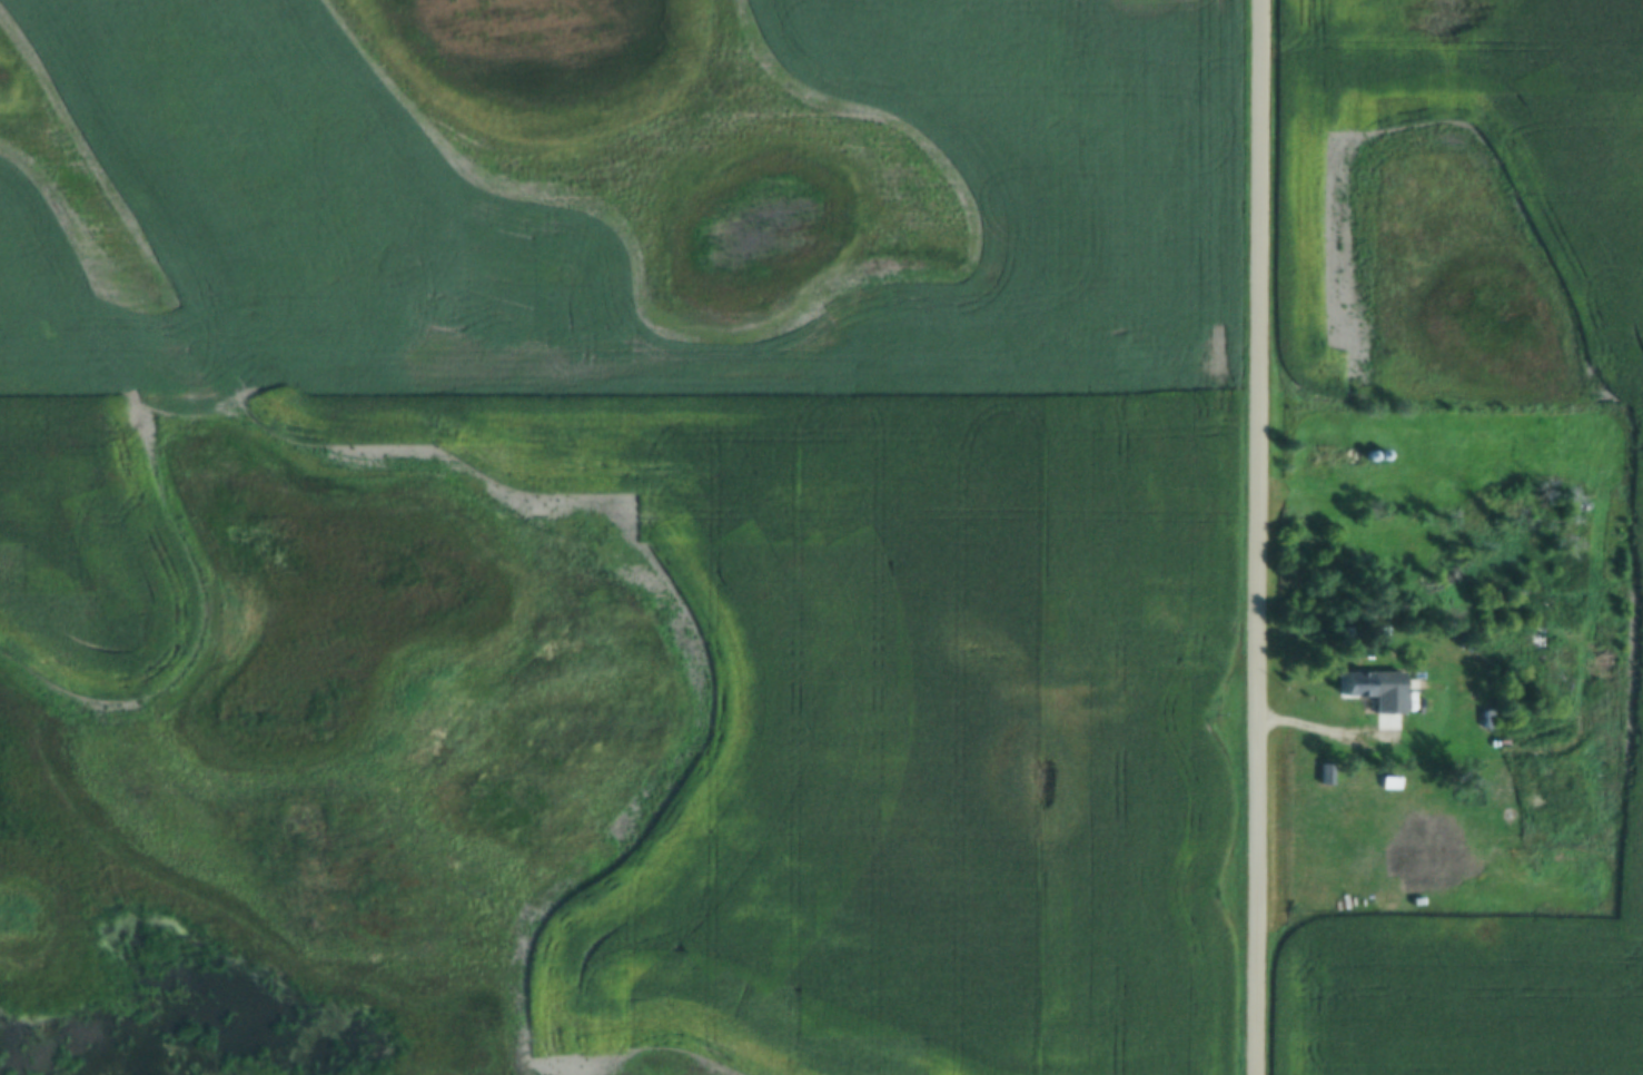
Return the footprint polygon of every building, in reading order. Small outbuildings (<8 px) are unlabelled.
[(1397,673),(1333,673),(1333,697),(1369,697),(1370,714),(1397,714),(1397,673)]
